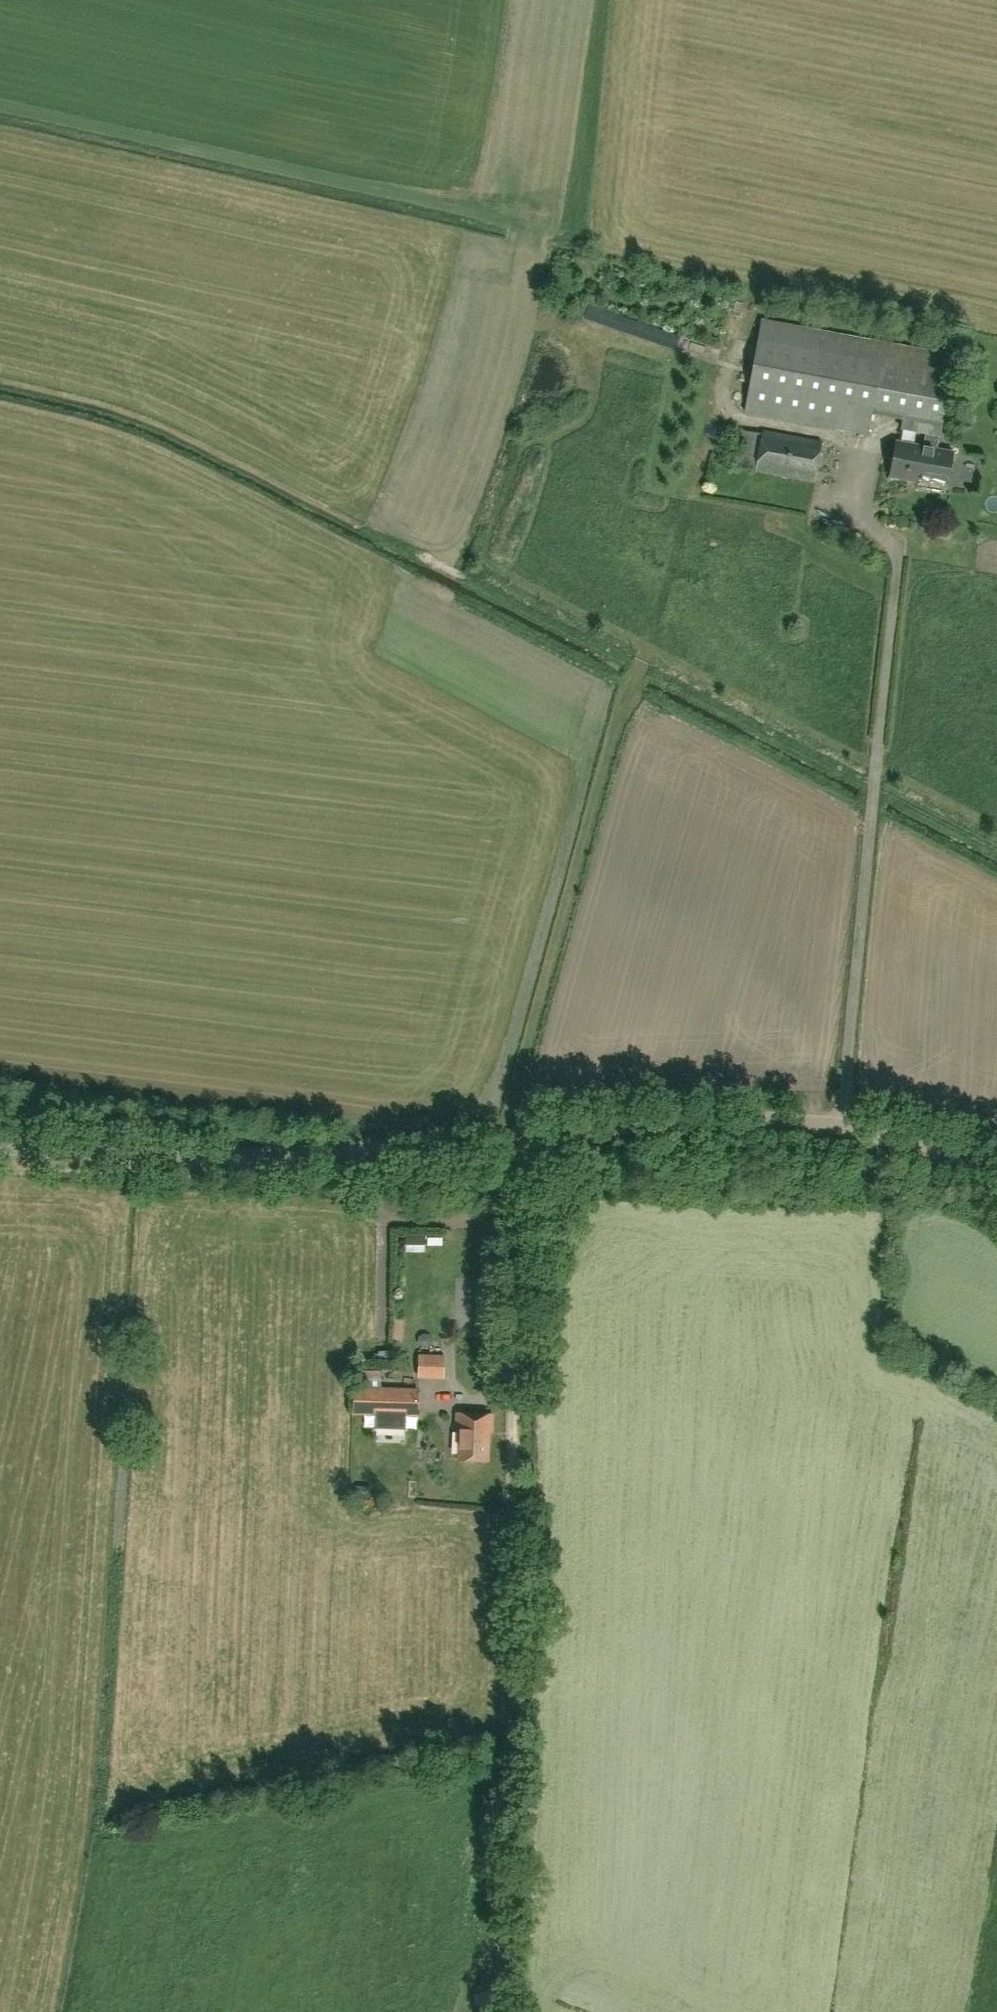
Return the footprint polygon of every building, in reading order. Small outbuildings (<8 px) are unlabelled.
[(954,356),(761,321),(744,412),(867,435),(871,411),(904,417),(901,429),(927,434),(924,448),(936,450),(938,436),(939,436),(954,356)] [(755,467),(754,470),(814,482),(821,442),(762,431),(761,434),(743,431),(736,464),(755,467)] [(953,453),(936,450),(924,448),(896,443),(890,477),(946,487),(953,453)] [(419,1355),(418,1375),(442,1375),(443,1355),(419,1355)] [(418,1393),(366,1391),(354,1391),(353,1415),(417,1417),(418,1393)] [(459,1459),(488,1460),(489,1431),(492,1431),(492,1414),(457,1413),(456,1430),(460,1430),(459,1459)]
